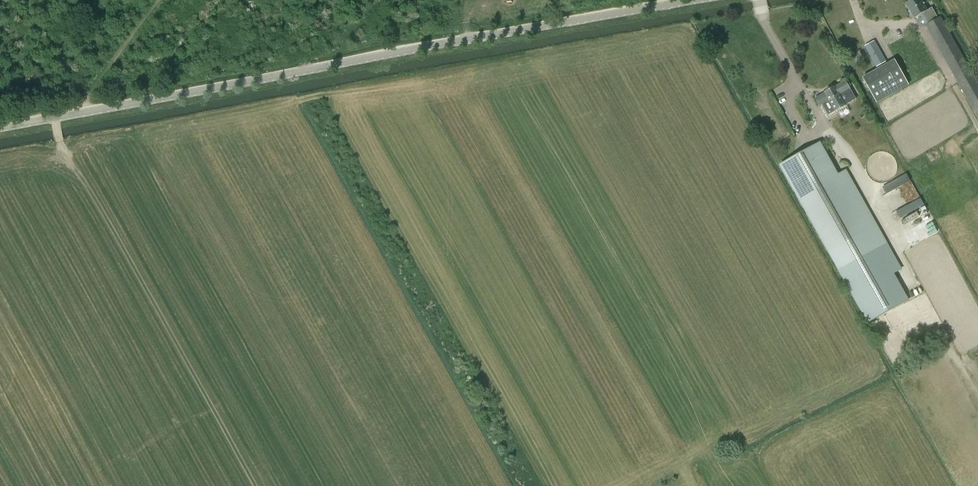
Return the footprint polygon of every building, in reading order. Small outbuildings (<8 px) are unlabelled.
[(915,18),(922,14),(928,23),(925,25),(977,119),(977,83),(940,16),(938,18),(932,7),(927,10),(921,0),(910,0),(906,2),(915,18)] [(874,41),(865,46),(878,69),(883,66),(882,63),(886,61),(874,41)] [(878,69),(862,77),(877,103),(909,85),(895,59),(883,66),(878,69)] [(815,98),(820,106),(822,105),(828,115),(835,111),(846,104),(846,105),(856,99),(846,80),(834,87),(832,85),(827,88),(828,91),(815,98)] [(818,143),(781,164),(870,321),(907,300),(818,143)] [(910,181),(906,173),(882,187),(886,194),(910,181)] [(896,211),(900,218),(924,205),(920,198),(896,211)]
